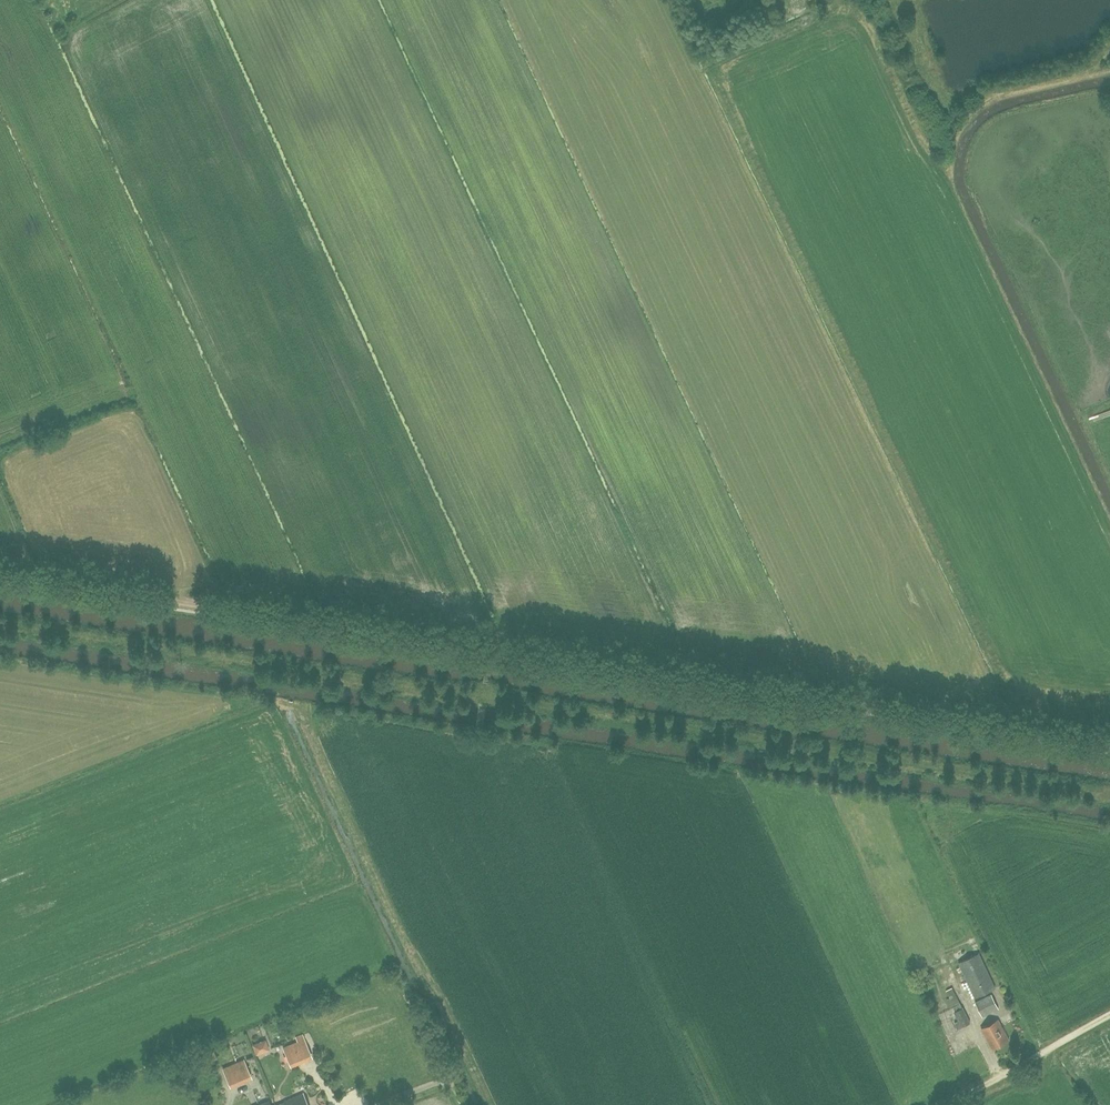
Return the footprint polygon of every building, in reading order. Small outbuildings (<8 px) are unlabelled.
[(975,998),(995,988),(978,954),(958,964),(975,998)] [(955,1014),(953,1015),(957,1021),(958,1020),(962,1027),(971,1023),(953,988),(946,991),(949,998),(946,999),(951,1009),(953,1008),(955,1011),(954,1012),(955,1014)] [(982,1017),(999,1009),(992,995),(976,1003),(982,1017)] [(993,1050),(1009,1041),(998,1020),(981,1029),(993,1050)] [(290,1063),(311,1054),(303,1035),(296,1038),(298,1043),(284,1048),(290,1063)] [(270,1039),(255,1045),(259,1056),(274,1051),(270,1039)] [(215,1046),(208,1049),(212,1061),(220,1058),(215,1046)] [(244,1061),(224,1069),(230,1084),(250,1075),(244,1061)] [(303,1094),(285,1102),(285,1103),(279,1104),(308,1104),(303,1094)]
